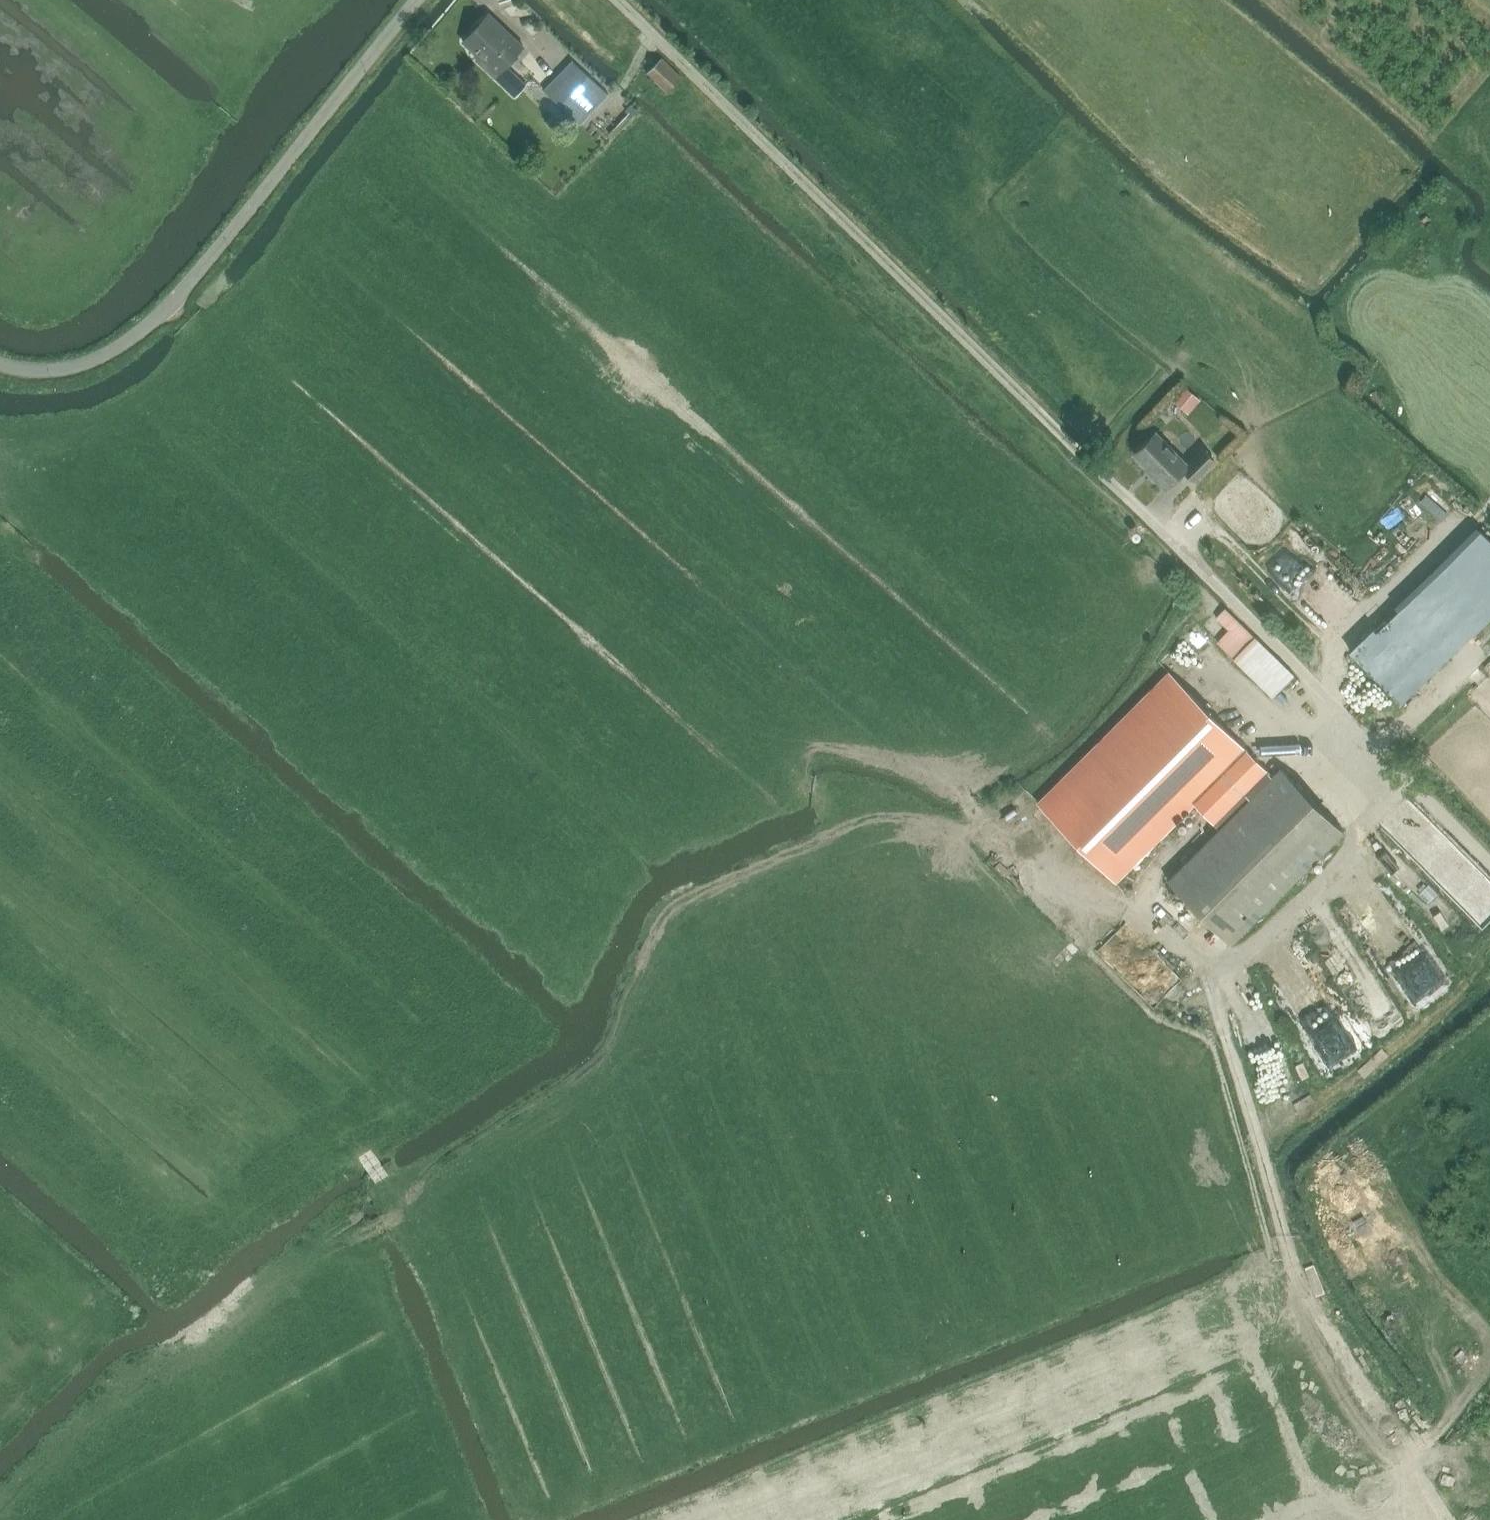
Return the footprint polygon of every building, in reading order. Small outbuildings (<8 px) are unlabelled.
[(489,12),(462,41),(479,56),(475,59),(495,76),(525,46),(489,12)] [(682,77),(662,58),(646,73),(665,92),(682,77)] [(544,89),(575,117),(584,110),(588,114),(607,93),(572,59),(544,89)] [(1176,388),(1190,401),(1203,387),(1189,374),(1176,388)] [(1156,431),(1134,453),(1153,472),(1151,474),(1165,488),(1189,464),(1156,431)] [(1193,482),(1214,461),(1203,451),(1183,472),(1193,482)] [(1419,581),(1348,650),(1399,705),(1472,635),(1489,618),(1489,613),(1440,561),(1419,581)] [(1308,577),(1299,586),(1313,600),(1322,592),(1308,577)] [(1254,636),(1225,606),(1216,617),(1228,629),(1217,642),(1233,657),(1232,658),(1272,697),(1294,674),(1255,635),(1254,636)] [(1271,775),(1171,674),(1040,805),(1114,879),(1192,802),(1219,829),(1168,880),(1232,943),(1344,832),(1280,766),(1271,775)] [(1396,858),(1419,864),(1423,846),(1401,840),(1396,858)] [(1315,933),(1344,978),(1361,968),(1332,922),(1315,933)] [(1360,1006),(1389,986),(1376,967),(1347,987),(1360,1006)] [(1328,1010),(1335,1021),(1320,1031),(1334,1054),(1358,1038),(1336,1005),(1328,1010)]
